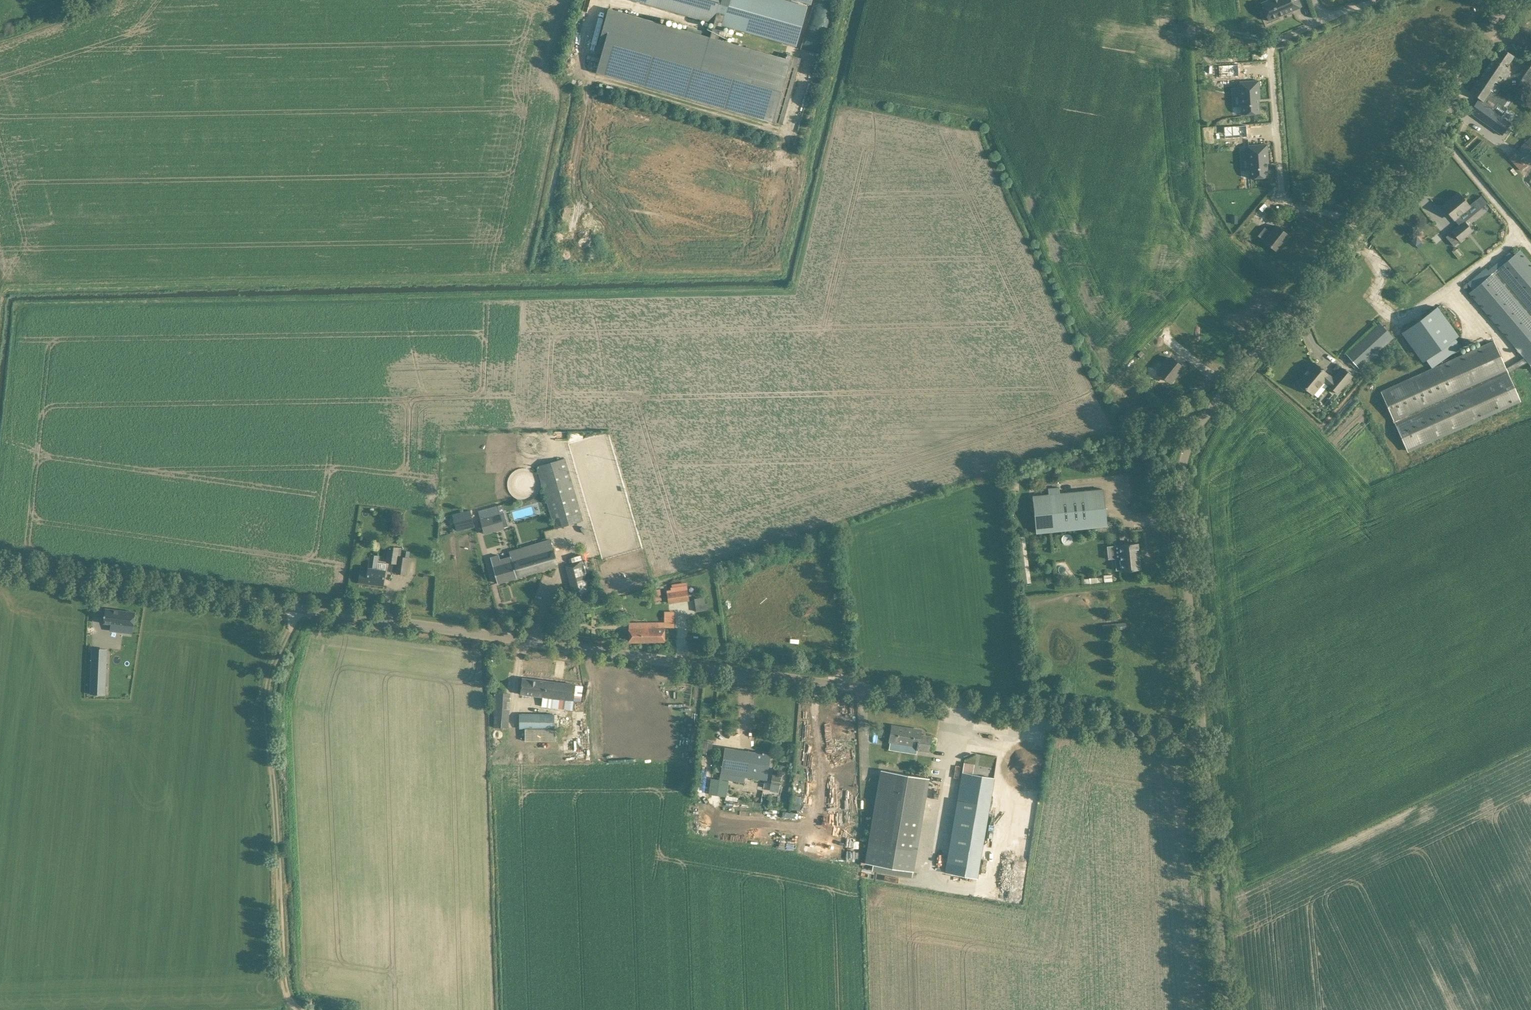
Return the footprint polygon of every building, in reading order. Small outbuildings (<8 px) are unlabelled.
[(596,52),(602,53),(596,72),(782,124),(801,58),(787,54),(786,59),(717,39),(721,25),(795,46),(807,3),(809,4),(811,0),(632,0),(714,23),(710,37),(608,8),(596,52)] [(1279,1),(1279,0),(1268,0),(1261,3),(1268,21),(1301,7),(1299,0),(1281,0),(1279,1)] [(1500,47),(1478,80),(1497,94),(1505,83),(1512,72),(1506,69),(1515,56),(1508,52),(1500,47)] [(1238,63),(1218,65),(1219,77),(1239,76),(1238,63)] [(1522,78),(1523,78),(1519,83),(1521,86),(1526,89),(1530,89),(1530,87),(1530,64),(1522,78)] [(1258,100),(1260,99),(1259,80),(1240,81),(1242,114),(1259,113),(1258,100)] [(1478,80),(1470,92),(1478,97),(1480,99),(1482,100),(1480,102),(1485,106),(1478,117),(1502,135),(1510,123),(1501,117),(1492,110),(1498,102),(1503,106),(1503,105),(1508,98),(1500,92),(1498,94),(1497,93),(1497,94),(1478,80)] [(1247,124),(1223,126),(1224,138),(1247,137),(1247,124)] [(1509,157),(1521,170),(1530,161),(1530,137),(1517,150),(1509,157)] [(1267,163),(1268,163),(1267,144),(1248,145),(1250,178),(1268,177),(1267,163)] [(1442,206),(1449,214),(1453,219),(1459,226),(1452,232),(1459,241),(1472,231),(1464,221),(1464,222),(1458,215),(1469,206),(1458,193),(1442,206)] [(1492,204),(1485,205),(1484,198),(1475,199),(1477,218),(1494,216),(1492,204)] [(1258,235),(1264,241),(1276,250),(1288,235),(1276,225),(1271,233),(1264,228),(1258,235)] [(1519,250),(1469,292),(1524,357),(1506,368),(1493,340),(1380,391),(1407,453),(1521,401),(1508,373),(1528,362),(1530,365),(1530,264),(1519,250)] [(1436,307),(1401,332),(1422,363),(1458,337),(1457,336),(1436,307)] [(1180,316),(1167,332),(1177,339),(1182,333),(1195,343),(1203,334),(1180,316)] [(1345,353),(1359,369),(1393,337),(1379,322),(1345,353)] [(1152,368),(1162,376),(1170,382),(1182,367),(1171,357),(1163,366),(1157,361),(1152,368)] [(1312,394),(1313,393),(1317,397),(1328,385),(1337,393),(1352,376),(1342,368),(1333,379),(1314,362),(1297,382),(1300,384),(1299,385),(1304,390),(1305,388),(1312,394)] [(536,466),(555,528),(583,520),(564,458),(536,466)] [(1049,494),(1032,496),(1036,533),(1107,526),(1103,489),(1060,493),(1059,487),(1048,488),(1049,494)] [(500,513),(480,519),(484,533),(504,527),(508,526),(504,512),(501,503),(497,505),(500,513)] [(453,514),(457,531),(474,527),(470,510),(453,514)] [(490,558),(495,573),(498,583),(558,565),(551,540),(510,552),(511,557),(500,560),(498,555),(490,558)] [(1119,545),(1107,546),(1108,558),(1115,558),(1116,570),(1121,569),(1121,571),(1140,569),(1138,543),(1119,545)] [(388,562),(396,563),(398,563),(396,573),(406,575),(408,565),(408,557),(401,556),(402,549),(399,548),(390,547),(389,547),(387,562),(388,562)] [(361,571),(359,581),(383,585),(384,575),(385,571),(377,570),(376,570),(378,554),(370,553),(367,571),(361,570),(361,571)] [(566,565),(575,594),(591,590),(583,561),(566,565)] [(672,589),(666,589),(668,603),(689,600),(687,586),(686,583),(671,586),(672,589)] [(658,588),(652,589),(653,600),(660,599),(658,588)] [(694,598),(697,612),(709,609),(708,603),(706,604),(705,596),(694,598)] [(105,608),(104,623),(124,625),(123,632),(132,633),(133,626),(134,626),(135,612),(105,608)] [(665,612),(665,622),(675,622),(675,612),(665,612)] [(1125,622),(1102,624),(1103,631),(1126,628),(1125,622)] [(629,623),(629,633),(629,642),(665,642),(665,623),(629,623)] [(92,660),(90,694),(105,694),(107,660),(92,660)] [(521,687),(520,694),(543,697),(542,706),(551,707),(558,708),(572,710),(573,701),(573,700),(581,701),(583,686),(575,685),(522,677),(521,687)] [(122,693),(123,683),(111,682),(110,692),(122,693)] [(495,692),(494,724),(508,725),(509,707),(510,693),(495,692)] [(519,728),(525,728),(525,741),(556,740),(556,728),(554,728),(554,720),(554,714),(519,713),(519,728)] [(892,725),(890,735),(889,742),(918,746),(918,750),(928,751),(931,737),(920,735),(920,730),(892,725)] [(580,736),(561,737),(561,756),(580,755),(580,736)] [(724,747),(723,757),(721,773),(720,779),(744,782),(744,776),(767,780),(770,754),(724,747)] [(974,768),(973,774),(992,776),(992,774),(987,774),(987,769),(974,768)] [(929,778),(881,770),(865,863),(873,864),(872,871),(912,877),(929,778)] [(962,772),(960,782),(945,872),(976,878),(993,779),(994,779),(994,778),(962,772)] [(773,773),(771,785),(779,786),(781,777),(778,777),(779,774),(773,773)] [(791,803),(799,804),(800,796),(792,795),(791,803)]
